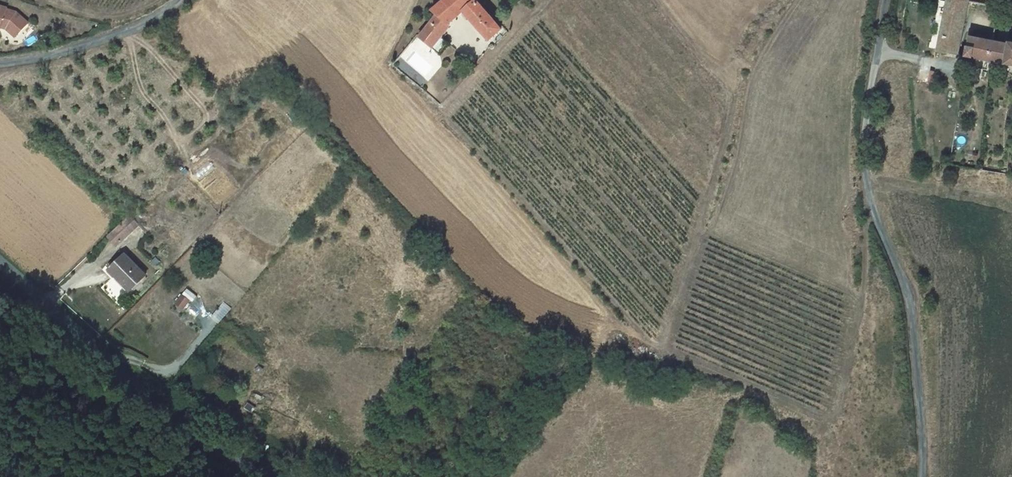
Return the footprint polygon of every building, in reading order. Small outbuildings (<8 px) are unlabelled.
[(440,55),(450,43),(441,36),(450,25),(449,24),(462,13),(488,41),(501,29),(475,0),(445,0),(432,12),(437,16),(419,37),(440,55)] [(975,0),(953,0),(940,60),(961,64),(975,0)] [(0,24),(5,25),(5,27),(14,35),(26,21),(14,10),(5,8),(5,6),(0,5),(0,24)] [(972,77),(1011,85),(1011,52),(975,43),(970,66),(974,66),(972,77)] [(129,215),(107,236),(117,245),(138,225),(147,234),(153,228),(138,220),(135,221),(129,215)] [(125,254),(109,270),(120,281),(123,278),(133,288),(146,275),(125,254)] [(133,288),(123,278),(120,281),(130,291),(133,288)] [(185,288),(176,305),(186,311),(196,293),(185,288)]
